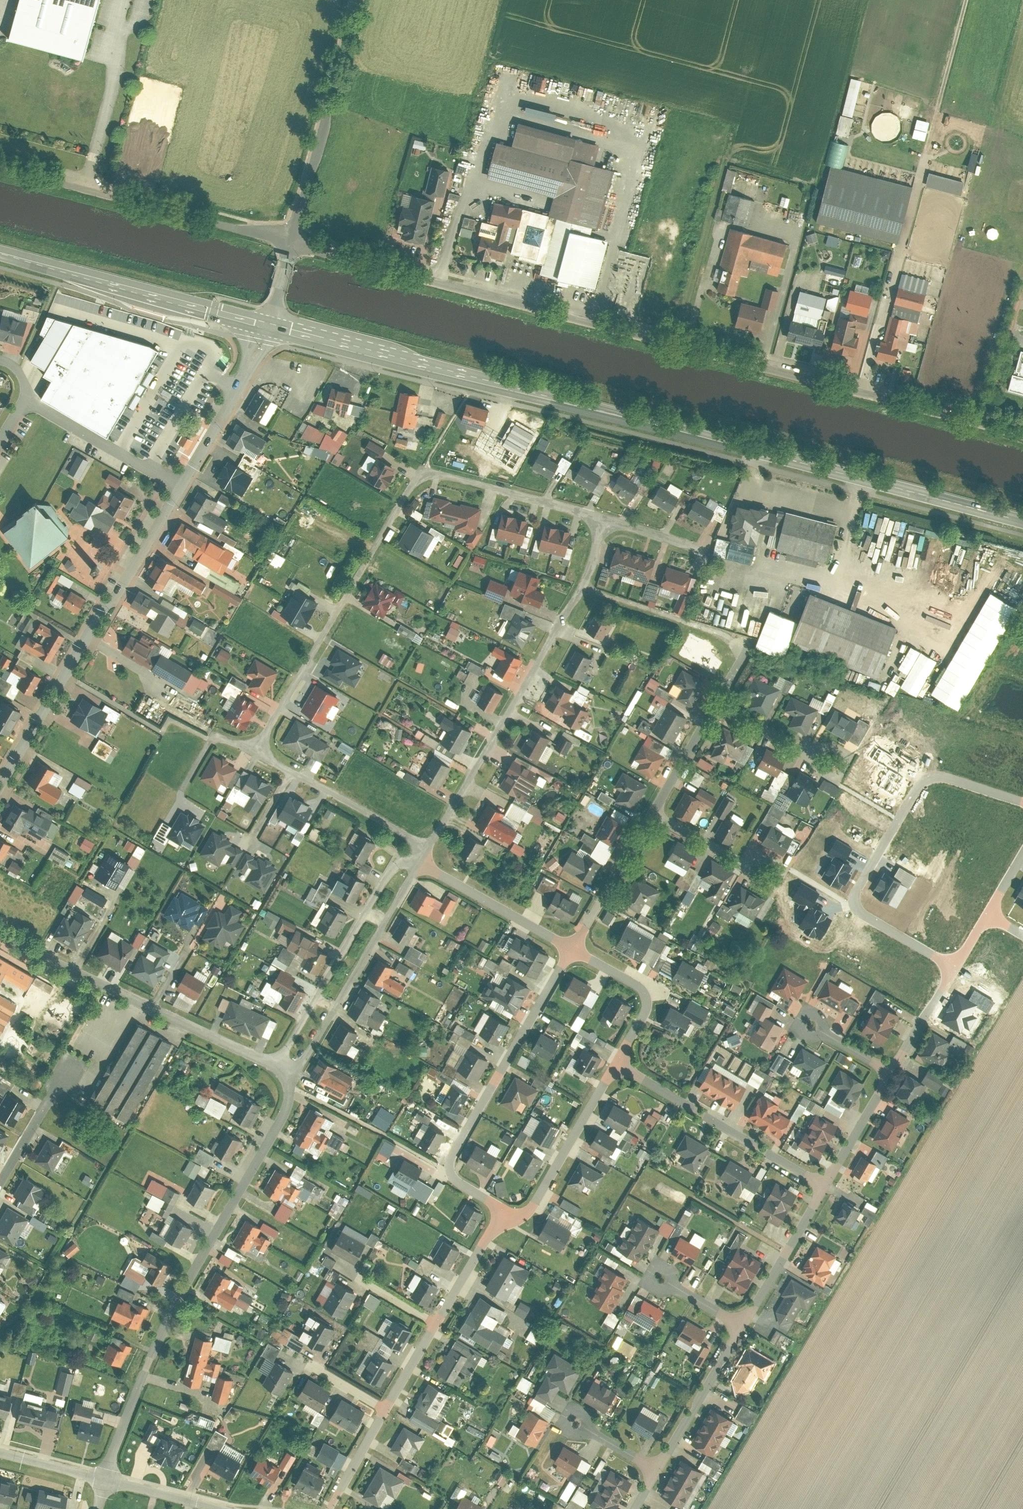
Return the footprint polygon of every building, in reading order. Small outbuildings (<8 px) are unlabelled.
[(99,0),(19,0),(9,36),(84,56),(99,0)] [(863,80),(853,77),(844,112),(854,115),(863,80)] [(522,111),(551,119),(553,112),(524,104),(522,111)] [(854,117),(842,114),(838,132),(850,135),(854,117)] [(931,122),(918,118),(913,136),(925,139),(931,122)] [(577,137),(520,121),(513,145),(571,161),(572,158),(577,139),(577,137)] [(144,149),(149,130),(139,127),(134,146),(144,149)] [(595,164),(600,145),(577,139),(572,158),(595,164)] [(413,140),(413,147),(425,148),(426,140),(413,140)] [(513,145),(499,141),(489,176),(556,195),(551,213),(594,225),(598,226),(613,169),(595,164),(572,158),(571,161),(513,145)] [(144,149),(134,146),(128,167),(142,170),(148,150),(144,149)] [(967,169),(974,170),(977,153),(970,152),(967,169)] [(832,164),(845,167),(848,157),(835,154),(832,164)] [(845,167),(832,164),(817,220),(897,242),(913,185),(845,167)] [(451,170),(433,166),(427,189),(438,192),(444,194),(451,170)] [(732,191),(738,170),(729,167),(724,189),(732,191)] [(964,180),(931,171),(927,185),(961,194),(964,180)] [(407,224),(404,236),(424,242),(438,192),(427,189),(419,187),(418,190),(417,189),(412,205),(414,205),(413,209),(405,207),(401,222),(407,224)] [(756,200),(731,193),(723,219),(749,226),(756,200)] [(495,198),(489,218),(502,222),(511,224),(519,226),(525,206),(495,198)] [(519,226),(512,251),(521,253),(520,256),(544,263),(542,273),(597,288),(610,240),(591,235),(594,225),(551,213),(525,206),(519,226)] [(476,219),(466,216),(462,232),(472,235),(476,219)] [(501,225),(484,220),(480,232),(498,236),(501,225)] [(498,236),(497,239),(506,242),(511,224),(502,222),(501,225),(498,236)] [(817,222),(815,229),(837,235),(839,228),(817,222)] [(787,242),(732,227),(721,266),(724,267),(719,288),(736,293),(742,273),(749,275),(752,266),(779,274),(787,242)] [(815,231),(807,234),(811,244),(819,241),(815,231)] [(825,242),(836,246),(839,237),(828,234),(825,242)] [(483,235),(477,255),(491,259),(492,256),(504,259),(508,242),(506,242),(497,239),(483,235)] [(845,268),(827,263),(825,270),(844,274),(845,268)] [(904,272),(899,287),(927,294),(931,279),(904,272)] [(774,308),(779,290),(768,287),(763,305),(774,308)] [(899,287),(895,304),(922,311),(927,294),(899,287)] [(873,294),(852,289),(847,310),(853,311),(868,315),(873,294)] [(826,296),(802,290),(794,320),(819,326),(826,296)] [(767,308),(743,301),(737,325),(760,331),(767,308)] [(892,315),(919,322),(922,311),(895,304),(892,315)] [(868,315),(853,311),(852,317),(841,315),(832,349),(856,355),(860,336),(855,335),(857,325),(865,327),(868,315)] [(22,343),(28,321),(2,314),(0,320),(0,338),(22,343)] [(157,347),(47,315),(42,333),(47,336),(31,360),(46,371),(45,378),(53,383),(43,398),(109,439),(157,347)] [(919,322),(892,315),(885,341),(882,340),(877,356),(895,361),(899,346),(907,348),(911,332),(916,333),(919,322)] [(829,320),(823,318),(821,327),(827,329),(829,320)] [(821,327),(795,321),(790,337),(823,345),(827,329),(821,327)] [(1019,351),(1009,389),(1022,393),(1022,352),(1019,351)] [(902,368),(899,381),(908,383),(911,369),(902,368)] [(244,413),(265,427),(280,405),(259,391),(244,413)] [(328,410),(349,415),(354,396),(333,391),(328,410)] [(397,423),(419,426),(424,395),(402,391),(397,423)] [(490,409),(468,402),(463,421),(484,428),(490,409)] [(441,426),(446,412),(441,410),(436,424),(441,426)] [(229,437),(258,456),(269,441),(240,422),(229,437)] [(320,444),(337,453),(348,432),(332,423),(320,444)] [(506,437),(491,428),(478,451),(513,471),(533,435),(514,424),(506,437)] [(181,434),(177,442),(188,448),(192,439),(181,434)] [(541,435),(535,446),(544,450),(549,439),(541,435)] [(394,444),(405,447),(408,440),(397,436),(394,444)] [(363,448),(380,457),(385,447),(367,438),(363,448)] [(182,445),(176,458),(184,462),(188,453),(186,452),(187,448),(182,445)] [(560,462),(542,452),(533,467),(552,478),(560,462)] [(70,470),(80,475),(89,458),(78,453),(70,470)] [(370,481),(387,489),(397,468),(381,460),(370,481)] [(215,479),(241,496),(253,478),(227,461),(215,479)] [(602,474),(584,463),(575,478),(594,489),(602,474)] [(109,480),(120,485),(123,480),(112,474),(109,480)] [(640,485),(621,474),(613,488),(632,499),(640,485)] [(680,496),(662,485),(653,500),(672,510),(680,496)] [(186,507),(206,520),(211,512),(218,500),(199,488),(186,507)] [(112,507),(126,514),(135,496),(121,489),(112,507)] [(67,512),(108,532),(117,515),(76,494),(67,512)] [(222,494),(218,497),(222,505),(227,502),(222,494)] [(436,495),(431,516),(459,523),(464,502),(436,495)] [(35,497),(11,516),(11,523),(0,531),(0,533),(28,568),(67,535),(50,512),(46,512),(35,497)] [(716,510),(697,499),(688,514),(707,525),(716,510)] [(483,507),(464,502),(459,523),(458,527),(477,532),(483,507)] [(750,509),(738,506),(731,530),(733,530),(731,537),(757,543),(761,529),(773,533),(777,516),(771,514),(772,511),(751,505),(750,509)] [(773,533),(782,535),(788,510),(780,508),(777,516),(773,533)] [(837,523),(788,510),(782,535),(778,550),(826,563),(837,523)] [(211,512),(206,520),(222,531),(228,523),(211,512)] [(871,512),(868,527),(880,529),(882,514),(871,512)] [(504,514),(499,538),(509,541),(515,516),(504,514)] [(528,519),(515,516),(509,541),(522,544),(528,519)] [(171,540),(222,573),(234,554),(184,521),(171,540)] [(399,543),(423,556),(435,534),(411,521),(399,543)] [(548,525),(541,548),(553,552),(560,528),(548,525)] [(560,528),(553,552),(565,555),(572,531),(560,528)] [(859,545),(865,546),(869,531),(863,530),(859,545)] [(730,540),(719,536),(714,553),(726,556),(730,540)] [(755,547),(732,541),(728,558),(750,564),(755,547)] [(967,546),(961,567),(965,568),(971,547),(967,546)] [(655,558),(619,547),(613,567),(612,570),(648,581),(655,558)] [(934,568),(938,553),(927,551),(923,565),(934,568)] [(280,566),(284,557),(274,552),(269,561),(280,566)] [(472,561),(483,566),(486,558),(475,553),(472,561)] [(947,553),(939,571),(945,574),(953,556),(947,553)] [(174,573),(179,566),(163,555),(147,578),(164,589),(174,573)] [(78,568),(77,568),(78,566),(68,557),(60,566),(72,575),(78,568)] [(604,564),(599,581),(608,584),(612,570),(613,567),(604,564)] [(174,573),(202,591),(207,584),(179,566),(174,573)] [(691,572),(669,566),(663,586),(685,592),(691,572)] [(513,592),(543,606),(549,594),(536,588),(541,578),(523,570),(513,592)] [(244,574),(240,580),(245,583),(249,577),(244,574)] [(486,596),(504,603),(510,586),(493,579),(486,596)] [(216,580),(211,588),(237,605),(242,598),(216,580)] [(363,602),(385,616),(399,593),(378,580),(363,602)] [(55,600),(81,613),(89,597),(63,585),(55,600)] [(282,612),(305,627),(321,603),(299,588),(282,612)] [(896,625),(813,592),(793,643),(876,676),(896,625)] [(1020,609),(992,592),(933,690),(961,707),(1020,609)] [(131,610),(170,635),(181,618),(142,593),(131,610)] [(690,597),(682,594),(676,609),(684,612),(690,597)] [(615,619),(599,611),(590,630),(605,638),(615,619)] [(771,611),(757,646),(784,657),(798,622),(771,611)] [(501,635),(522,646),(535,623),(514,612),(501,635)] [(21,627),(27,615),(23,613),(17,625),(21,627)] [(21,629),(25,631),(32,619),(28,616),(21,629)] [(191,627),(202,634),(207,625),(197,618),(191,627)] [(51,636),(55,628),(42,622),(38,630),(51,636)] [(399,624),(396,631),(420,641),(423,634),(399,624)] [(453,627),(448,635),(455,639),(460,632),(453,627)] [(41,657),(52,663),(66,634),(55,628),(51,636),(47,645),(41,657)] [(123,648),(180,685),(190,670),(134,632),(123,648)] [(21,647),(41,657),(47,645),(27,635),(21,647)] [(610,641),(606,652),(619,657),(623,645),(610,641)] [(502,658),(508,649),(497,642),(491,650),(502,658)] [(326,666),(355,685),(369,663),(340,644),(326,666)] [(220,647),(216,658),(227,662),(231,652),(220,647)] [(495,668),(513,680),(525,661),(508,649),(502,658),(495,668)] [(593,658),(578,649),(567,669),(582,677),(593,658)] [(938,660),(922,651),(918,657),(901,685),(917,695),(938,660)] [(382,652),(378,660),(391,666),(395,658),(382,652)] [(901,685),(918,657),(909,652),(892,680),(901,685)] [(0,663),(0,668),(7,672),(13,661),(4,656),(0,663)] [(255,679),(266,664),(259,659),(248,675),(255,679)] [(470,669),(463,681),(472,686),(479,673),(482,674),(485,668),(469,659),(465,666),(470,669)] [(27,676),(30,669),(14,662),(11,669),(27,676)] [(251,685),(265,694),(280,673),(266,664),(255,679),(251,685)] [(709,682),(684,668),(669,695),(694,709),(709,682)] [(20,689),(32,695),(42,675),(30,669),(27,676),(20,689)] [(459,669),(456,674),(463,679),(467,673),(459,669)] [(781,689),(756,678),(742,707),(767,718),(781,689)] [(308,697),(337,713),(345,700),(316,684),(308,697)] [(480,701),(495,711),(507,694),(491,684),(480,701)] [(573,693),(559,684),(547,704),(562,713),(563,711),(570,699),(573,693)] [(226,718),(242,728),(256,707),(240,696),(226,718)] [(820,709),(791,696),(779,723),(808,736),(820,709)] [(337,713),(308,697),(301,710),(330,726),(337,713)] [(107,712),(82,698),(70,720),(95,734),(107,712)] [(570,699),(563,711),(571,715),(568,720),(580,727),(590,711),(570,699)] [(9,737),(22,710),(4,701),(0,709),(0,733),(9,737)] [(666,706),(659,718),(680,730),(687,718),(666,706)] [(857,720),(835,708),(825,728),(847,740),(857,720)] [(439,741),(459,754),(475,730),(455,717),(439,741)] [(284,740),(320,764),(334,742),(298,718),(284,740)] [(680,730),(659,718),(652,730),(673,742),(680,730)] [(748,739),(723,727),(710,754),(735,766),(748,739)] [(549,738),(533,729),(522,748),(538,758),(549,738)] [(574,742),(563,736),(556,748),(567,754),(574,742)] [(671,748),(648,736),(631,767),(654,779),(671,748)] [(113,746),(100,739),(92,752),(105,759),(113,746)] [(350,753),(353,746),(341,741),(338,748),(350,753)] [(785,758),(768,750),(760,768),(777,775),(785,758)] [(238,767),(215,754),(202,778),(218,787),(222,780),(229,784),(238,767)] [(423,775),(441,787),(454,768),(435,756),(423,775)] [(699,756),(696,764),(710,771),(713,763),(699,756)] [(540,774),(513,760),(499,787),(525,802),(540,774)] [(54,771),(39,761),(25,785),(54,803),(61,791),(47,782),(54,771)] [(906,778),(888,767),(877,785),(895,795),(906,778)] [(252,773),(245,769),(236,784),(243,787),(252,773)] [(695,770),(689,780),(698,785),(704,775),(695,770)] [(274,784),(252,771),(252,773),(243,787),(254,793),(246,808),(257,814),(274,784)] [(647,786),(624,773),(609,798),(632,811),(647,786)] [(818,784),(798,773),(786,795),(806,806),(818,784)] [(90,783),(78,776),(69,790),(82,797),(90,783)] [(834,796),(839,786),(823,777),(818,787),(834,796)] [(701,801),(686,792),(674,812),(689,821),(701,801)] [(303,801),(291,794),(278,816),(290,823),(303,801)] [(313,807),(303,801),(290,823),(300,829),(313,807)] [(521,822),(489,803),(477,823),(509,842),(521,822)] [(50,823),(14,804),(3,823),(20,832),(22,828),(42,838),(50,823)] [(327,807),(324,815),(331,818),(335,811),(327,807)] [(217,814),(225,818),(227,812),(220,809),(217,814)] [(204,826),(182,813),(172,831),(194,844),(204,826)] [(624,826),(606,815),(595,836),(613,846),(624,826)] [(742,825),(726,817),(716,839),(732,847),(742,825)] [(308,835),(315,839),(320,829),(313,825),(308,835)] [(792,837),(772,826),(762,845),(782,856),(792,837)] [(232,839),(213,829),(200,852),(219,863),(226,849),(230,842),(232,839)] [(297,829),(293,836),(300,839),(304,833),(297,829)] [(351,840),(346,850),(366,860),(376,841),(361,833),(356,843),(351,840)] [(89,851),(94,842),(84,836),(79,846),(89,851)] [(483,844),(470,836),(459,854),(472,862),(483,844)] [(0,837),(0,858),(2,859),(11,843),(0,837)] [(16,839),(14,844),(20,847),(23,842),(16,839)] [(127,839),(123,847),(130,851),(135,843),(127,839)] [(521,855),(525,847),(514,840),(509,848),(521,855)] [(669,857),(689,867),(698,851),(678,841),(669,857)] [(226,849),(233,853),(237,846),(230,842),(226,849)] [(146,850),(137,844),(127,862),(136,867),(146,850)] [(72,854),(56,846),(49,858),(65,867),(72,854)] [(228,862),(235,865),(244,849),(237,846),(233,853),(228,862)] [(601,866),(573,851),(563,868),(592,883),(601,866)] [(128,864),(109,853),(96,875),(115,886),(128,864)] [(247,853),(238,868),(246,872),(250,865),(254,857),(247,853)] [(254,867),(248,878),(265,888),(277,865),(260,856),(258,859),(254,867)] [(547,862),(556,872),(562,866),(553,856),(547,862)] [(854,868),(834,856),(822,876),(842,888),(854,868)] [(254,857),(250,865),(254,867),(258,859),(254,857)] [(702,875),(714,882),(707,896),(718,902),(736,869),(713,857),(702,875)] [(22,865),(13,860),(8,869),(17,874),(22,865)] [(362,861),(355,874),(365,879),(372,866),(362,861)] [(366,881),(346,871),(343,877),(340,876),(334,889),(356,900),(366,881)] [(901,880),(884,871),(872,893),(889,902),(901,880)] [(639,910),(646,899),(653,904),(662,890),(638,875),(622,899),(639,910)] [(537,890),(551,896),(557,882),(543,876),(537,890)] [(334,885),(323,879),(313,900),(324,905),(334,885)] [(84,887),(77,883),(69,898),(76,902),(84,887)] [(742,884),(730,903),(753,917),(765,898),(742,884)] [(82,895),(102,906),(107,897),(87,886),(82,895)] [(447,892),(443,900),(420,887),(410,904),(444,924),(459,898),(447,892)] [(1014,902),(1022,907),(1022,887),(1014,902)] [(180,889),(165,913),(191,928),(196,920),(201,922),(210,907),(180,889)] [(580,902),(556,891),(546,912),(569,923),(580,902)] [(225,913),(217,908),(208,926),(210,927),(205,936),(222,945),(227,936),(236,941),(245,924),(237,919),(243,909),(231,902),(225,913)] [(349,913),(330,902),(318,924),(337,935),(349,913)] [(832,917),(810,905),(798,927),(820,939),(832,917)] [(63,919),(54,934),(78,948),(95,919),(78,909),(70,923),(63,919)] [(280,915),(270,909),(264,920),(274,926),(280,915)] [(602,918),(610,921),(614,913),(606,909),(602,918)] [(297,924),(283,916),(277,926),(283,930),(285,926),(294,931),(297,924)] [(417,927),(402,918),(392,935),(410,946),(403,957),(421,968),(425,960),(420,957),(423,951),(413,945),(418,936),(413,933),(417,927)] [(615,945),(640,959),(652,937),(627,923),(615,945)] [(321,941),(298,928),(289,945),(312,958),(317,947),(321,941)] [(146,934),(139,930),(133,942),(140,946),(146,934)] [(105,938),(96,953),(121,968),(134,945),(123,939),(119,946),(105,938)] [(451,939),(447,947),(456,951),(460,943),(451,939)] [(483,940),(479,947),(484,950),(488,942),(483,940)] [(538,978),(550,955),(532,944),(529,948),(515,941),(508,954),(519,960),(516,966),(538,978)] [(163,965),(171,951),(155,942),(151,948),(160,953),(155,960),(163,965)] [(307,966),(319,972),(329,954),(317,947),(312,958),(307,966)] [(463,959),(477,965),(481,953),(467,948),(463,959)] [(178,964),(179,953),(171,952),(170,964),(178,964)] [(143,953),(133,970),(155,983),(165,966),(163,965),(155,960),(143,953)] [(477,965),(494,974),(496,970),(506,975),(513,963),(502,957),(498,963),(483,955),(477,965)] [(672,975),(696,989),(706,971),(682,957),(672,975)] [(1,975),(26,988),(33,976),(0,958),(0,977),(1,975)] [(394,967),(379,958),(367,977),(400,996),(406,986),(389,976),(394,967)] [(402,980),(409,982),(414,967),(397,961),(395,969),(405,972),(402,980)] [(270,962),(266,971),(274,975),(278,966),(270,962)] [(789,997),(792,991),(800,996),(809,980),(785,966),(772,988),(789,997)] [(395,968),(391,973),(401,979),(404,974),(395,968)] [(311,985),(282,969),(274,985),(288,992),(283,1002),(297,1010),(311,985)] [(207,982),(188,972),(180,986),(198,997),(207,982)] [(565,990),(584,1001),(593,986),(574,975),(565,990)] [(481,995),(516,1015),(531,988),(509,976),(503,986),(490,979),(481,995)] [(818,996),(841,1009),(851,992),(828,978),(818,996)] [(362,987),(347,1012),(378,1030),(387,1015),(376,1008),(381,998),(362,987)] [(179,991),(173,1003),(188,1011),(192,1002),(181,997),(183,993),(179,991)] [(977,1002),(957,991),(941,1021),(961,1032),(977,1002)] [(0,1032),(17,1002),(0,993),(0,1032)] [(613,994),(603,1012),(622,1022),(632,1003),(613,994)] [(220,1007),(228,1010),(232,1000),(224,996),(220,1007)] [(252,1007),(233,999),(232,1000),(228,1010),(224,1019),(243,1028),(252,1007)] [(691,999),(683,1011),(702,1022),(710,1010),(691,999)] [(572,1027),(580,1031),(590,1004),(582,1001),(572,1027)] [(760,1001),(753,1012),(764,1020),(766,1016),(771,1008),(760,1001)] [(878,1002),(862,1032),(883,1043),(899,1013),(878,1002)] [(727,1004),(723,1010),(732,1015),(735,1009),(727,1004)] [(672,1006),(661,1024),(681,1036),(692,1018),(672,1006)] [(270,1015),(252,1007),(243,1028),(261,1036),(270,1015)] [(858,1016),(845,1009),(835,1027),(848,1034),(858,1016)] [(480,1033),(499,1045),(510,1026),(490,1015),(480,1033)] [(548,1022),(560,1030),(564,1023),(552,1016),(548,1022)] [(771,1049),(784,1026),(766,1016),(764,1020),(753,1039),(771,1049)] [(718,1032),(723,1024),(717,1020),(712,1029),(718,1032)] [(90,1099),(127,1121),(173,1044),(135,1022),(90,1099)] [(359,1033),(341,1022),(328,1042),(347,1053),(359,1033)] [(450,1039),(469,1050),(477,1035),(458,1025),(450,1039)] [(603,1046),(606,1040),(583,1028),(582,1030),(579,1029),(570,1046),(574,1048),(578,1040),(591,1047),(594,1041),(603,1046)] [(950,1053),(941,1049),(947,1038),(933,1030),(921,1052),(944,1064),(950,1053)] [(743,1042),(739,1031),(727,1036),(731,1046),(743,1042)] [(551,1058),(560,1042),(541,1032),(533,1048),(551,1058)] [(585,1046),(575,1064),(592,1073),(602,1055),(585,1046)] [(814,1083),(827,1061),(803,1046),(794,1061),(804,1068),(800,1075),(814,1083)] [(457,1068),(478,1080),(489,1061),(469,1050),(457,1068)] [(776,1068),(783,1054),(778,1052),(771,1066),(776,1068)] [(836,1059),(847,1065),(851,1058),(840,1052),(836,1059)] [(784,1055),(776,1069),(783,1074),(791,1059),(784,1055)] [(336,1067),(321,1058),(310,1076),(321,1082),(319,1085),(343,1099),(353,1083),(334,1072),(336,1067)] [(700,1087),(734,1108),(747,1086),(713,1065),(700,1087)] [(764,1076),(757,1087),(764,1091),(773,1076),(756,1066),(754,1070),(764,1076)] [(851,1107),(865,1081),(841,1067),(832,1082),(839,1086),(833,1097),(851,1107)] [(930,1067),(923,1079),(939,1088),(946,1076),(930,1067)] [(747,1081),(757,1087),(763,1076),(753,1071),(747,1081)] [(898,1092),(916,1101),(926,1083),(908,1073),(898,1092)] [(540,1088),(516,1075),(502,1101),(521,1111),(526,1102),(531,1104),(540,1088)] [(5,1095),(0,1104),(0,1118),(13,1126),(26,1105),(9,1095),(16,1084),(2,1076),(0,1080),(0,1092),(5,1095)] [(232,1116),(252,1126),(263,1106),(219,1083),(214,1092),(238,1105),(232,1116)] [(441,1104),(459,1113),(470,1094),(452,1084),(441,1104)] [(781,1103),(764,1093),(750,1119),(780,1136),(790,1118),(776,1110),(781,1103)] [(227,1105),(211,1097),(204,1110),(220,1118),(227,1105)] [(614,1101),(606,1115),(627,1128),(636,1115),(614,1101)] [(380,1105),(371,1121),(385,1129),(395,1114),(380,1105)] [(326,1116),(311,1107),(295,1137),(310,1145),(314,1138),(317,1132),(326,1116)] [(890,1108),(874,1138),(893,1149),(910,1119),(890,1108)] [(658,1117),(649,1112),(645,1121),(654,1126),(658,1117)] [(799,1144),(820,1156),(837,1125),(817,1113),(799,1144)] [(542,1116),(533,1134),(552,1144),(562,1127),(542,1116)] [(419,1143),(435,1153),(446,1135),(429,1125),(419,1143)] [(601,1127),(592,1141),(611,1153),(620,1139),(601,1127)] [(9,1135),(0,1130),(0,1150),(9,1135)] [(336,1154),(345,1137),(332,1130),(330,1134),(323,1147),(336,1154)] [(316,1143),(323,1147),(330,1134),(323,1131),(321,1134),(318,1140),(316,1143)] [(230,1160),(236,1149),(238,1150),(243,1142),(226,1132),(220,1143),(216,1141),(211,1150),(230,1160)] [(677,1149),(687,1155),(682,1162),(695,1170),(709,1146),(687,1133),(677,1149)] [(62,1140),(59,1145),(48,1138),(34,1161),(51,1171),(64,1150),(70,1154),(74,1147),(62,1140)] [(396,1144),(385,1138),(379,1150),(390,1156),(396,1144)] [(467,1161),(488,1173),(498,1156),(478,1144),(467,1161)] [(215,1156),(200,1148),(194,1159),(208,1167),(215,1156)] [(515,1166),(532,1176),(542,1158),(525,1148),(515,1166)] [(872,1159),(882,1166),(889,1155),(878,1149),(872,1159)] [(862,1156),(854,1171),(869,1179),(877,1164),(862,1156)] [(600,1157),(596,1164),(608,1172),(612,1165),(600,1157)] [(422,1167),(405,1158),(396,1173),(414,1182),(417,1176),(422,1167)] [(727,1187),(739,1194),(744,1186),(752,1173),(753,1171),(731,1158),(721,1174),(731,1180),(727,1187)] [(597,1187),(605,1173),(581,1159),(569,1181),(581,1189),(586,1181),(597,1187)] [(184,1172),(195,1178),(202,1166),(191,1160),(184,1172)] [(308,1169),(298,1164),(292,1174),(302,1180),(304,1176),(308,1169)] [(292,1175),(277,1167),(265,1189),(280,1197),(284,1189),(287,1183),(292,1175)] [(393,1171),(388,1179),(409,1190),(414,1182),(396,1173),(393,1171)] [(756,1193),(764,1179),(752,1173),(744,1186),(756,1193)] [(312,1190),(316,1183),(304,1176),(302,1180),(300,1183),(312,1190)] [(427,1200),(435,1186),(417,1176),(414,1182),(409,1190),(427,1200)] [(41,1201),(38,1200),(44,1190),(23,1178),(13,1195),(20,1199),(16,1206),(32,1215),(41,1201)] [(168,1186),(152,1178),(146,1190),(162,1198),(168,1186)] [(194,1184),(195,1185),(188,1198),(203,1206),(207,1200),(209,1200),(215,1189),(197,1179),(194,1184)] [(497,1195),(507,1193),(504,1179),(494,1181),(497,1195)] [(798,1192),(778,1180),(760,1211),(781,1222),(798,1192)] [(286,1194),(294,1199),(300,1187),(292,1183),(291,1185),(288,1191),(286,1194)] [(180,1193),(169,1188),(163,1199),(174,1204),(180,1193)] [(369,1196),(371,1191),(364,1188),(361,1193),(369,1196)] [(338,1193),(334,1199),(336,1200),(329,1212),(338,1218),(348,1199),(338,1193)] [(565,1196),(561,1203),(578,1212),(582,1206),(565,1196)] [(159,1213),(167,1217),(174,1205),(165,1200),(159,1213)] [(844,1200),(836,1216),(853,1225),(861,1209),(844,1200)] [(879,1205),(868,1200),(863,1210),(873,1215),(879,1205)] [(294,1207),(283,1201),(276,1214),(287,1220),(294,1207)] [(484,1212),(467,1202),(456,1221),(472,1231),(484,1212)] [(13,1245),(28,1219),(7,1207),(0,1218),(0,1238),(13,1245)] [(144,1207),(140,1220),(150,1223),(154,1211),(144,1207)] [(685,1208),(677,1222),(683,1225),(691,1212),(685,1208)] [(32,1216),(29,1222),(43,1231),(47,1225),(32,1216)] [(620,1247),(639,1259),(657,1227),(638,1216),(620,1247)] [(262,1225),(247,1218),(235,1240),(250,1247),(254,1240),(257,1234),(262,1225)] [(539,1235),(563,1248),(572,1231),(548,1218),(539,1235)] [(664,1218),(658,1229),(668,1235),(675,1224),(664,1218)] [(165,1237),(181,1247),(192,1228),(176,1219),(165,1237)] [(281,1229),(266,1221),(263,1227),(278,1235),(281,1229)] [(153,1231),(150,1238),(164,1246),(168,1239),(153,1231)] [(366,1244),(343,1231),(333,1248),(356,1261),(366,1244)] [(381,1236),(373,1231),(368,1240),(375,1245),(381,1236)] [(257,1234),(254,1240),(258,1243),(257,1246),(265,1250),(271,1238),(263,1234),(261,1236),(257,1234)] [(672,1251),(691,1263),(701,1247),(682,1235),(672,1251)] [(461,1250),(444,1240),(434,1257),(451,1267),(461,1250)] [(74,1243),(64,1252),(69,1258),(79,1249),(74,1243)] [(832,1269),(830,1268),(838,1254),(819,1243),(810,1257),(809,1257),(801,1270),(824,1283),(832,1269)] [(245,1254),(229,1245),(226,1252),(241,1261),(245,1254)] [(744,1293),(762,1262),(738,1248),(720,1280),(744,1293)] [(2,1268),(10,1255),(0,1249),(0,1267),(2,1268)] [(143,1283),(147,1277),(161,1286),(172,1266),(148,1252),(143,1260),(137,1256),(133,1257),(124,1272),(143,1283)] [(332,1266),(337,1259),(328,1254),(324,1261),(332,1266)] [(427,1275),(435,1263),(422,1255),(415,1268),(427,1275)] [(504,1255),(489,1284),(512,1296),(527,1267),(504,1255)] [(330,1267),(321,1262),(316,1270),(325,1276),(330,1267)] [(623,1288),(628,1277),(606,1266),(601,1276),(604,1278),(623,1288)] [(245,1285),(218,1270),(206,1291),(233,1306),(236,1300),(241,1291),(245,1285)] [(438,1286),(423,1277),(413,1295),(428,1304),(438,1286)] [(782,1293),(786,1295),(777,1309),(794,1319),(803,1304),(809,1308),(818,1292),(792,1277),(782,1293)] [(611,1311),(624,1288),(623,1288),(604,1278),(592,1300),(611,1311)] [(336,1283),(329,1279),(316,1300),(324,1304),(336,1283)] [(357,1292),(339,1281),(325,1305),(344,1315),(357,1292)] [(135,1294),(121,1287),(117,1294),(132,1301),(135,1294)] [(259,1301),(241,1291),(236,1300),(254,1310),(259,1301)] [(381,1297),(371,1292),(365,1303),(375,1309),(381,1297)] [(655,1326),(665,1309),(637,1292),(627,1310),(655,1326)] [(509,1334),(498,1328),(508,1312),(481,1295),(460,1329),(498,1352),(509,1334)] [(525,1316),(529,1304),(519,1300),(514,1312),(525,1316)] [(140,1305),(137,1311),(118,1303),(113,1317),(140,1329),(146,1315),(148,1316),(150,1309),(140,1305)] [(335,1327),(321,1319),(313,1332),(308,1340),(323,1349),(335,1327)] [(688,1319),(678,1335),(695,1345),(699,1340),(705,1329),(688,1319)] [(413,1330),(395,1320),(385,1337),(402,1348),(413,1330)] [(541,1331),(543,1331),(545,1326),(533,1321),(526,1338),(536,1342),(541,1331)] [(294,1332),(285,1327),(279,1338),(288,1343),(294,1332)] [(313,1332),(304,1327),(299,1335),(308,1340),(313,1332)] [(88,1337),(96,1341),(101,1332),(93,1328),(88,1337)] [(268,1335),(267,1335),(268,1330),(259,1328),(257,1336),(267,1339),(268,1335)] [(233,1337),(217,1333),(213,1348),(229,1352),(233,1337)] [(213,1338),(196,1334),(184,1381),(201,1385),(206,1369),(207,1361),(213,1338)] [(461,1367),(471,1373),(482,1354),(457,1338),(453,1346),(468,1355),(461,1367)] [(695,1345),(689,1356),(702,1363),(711,1347),(699,1340),(695,1345)] [(122,1342),(119,1348),(110,1344),(104,1358),(122,1366),(127,1352),(129,1353),(132,1346),(122,1342)] [(267,1354),(275,1356),(278,1347),(270,1344),(267,1354)] [(461,1367),(468,1355),(453,1346),(452,1346),(437,1371),(454,1380),(459,1372),(461,1367)] [(738,1363),(742,1364),(734,1378),(751,1387),(758,1374),(765,1377),(774,1360),(747,1346),(738,1363)] [(547,1366),(554,1370),(549,1379),(569,1391),(582,1367),(556,1351),(547,1366)] [(392,1363),(375,1353),(364,1373),(381,1383),(392,1363)] [(207,1361),(206,1369),(211,1370),(210,1373),(218,1375),(222,1362),(213,1359),(212,1363),(207,1361)] [(294,1370),(277,1360),(265,1381),(282,1391),(294,1370)] [(644,1381),(655,1385),(659,1375),(649,1370),(644,1381)] [(56,1392),(68,1395),(73,1374),(61,1371),(56,1392)] [(461,1384),(466,1376),(459,1372),(454,1380),(461,1384)] [(516,1387),(527,1392),(533,1381),(522,1375),(516,1387)] [(228,1401),(233,1379),(219,1376),(213,1398),(228,1401)] [(331,1389),(311,1377),(299,1396),(319,1408),(331,1389)] [(538,1391),(553,1400),(561,1386),(549,1379),(546,1377),(538,1391)] [(583,1398),(605,1411),(617,1391),(595,1378),(583,1398)] [(665,1395),(672,1383),(666,1380),(659,1392),(665,1395)] [(26,1384),(14,1381),(11,1394),(23,1397),(26,1384)] [(449,1394),(428,1382),(416,1405),(417,1406),(436,1417),(449,1394)] [(25,1392),(23,1400),(41,1404),(43,1396),(25,1392)] [(0,1396),(0,1417),(5,1418),(9,1398),(0,1396)] [(366,1411),(344,1398),(333,1417),(355,1430),(366,1411)] [(23,1400),(22,1400),(17,1421),(42,1427),(42,1425),(53,1427),(57,1410),(46,1408),(47,1406),(41,1404),(23,1400)] [(743,1403),(736,1415),(752,1424),(759,1412),(743,1403)] [(72,1419),(81,1422),(77,1437),(98,1443),(103,1424),(91,1421),(94,1408),(76,1404),(72,1419)] [(434,1431),(441,1419),(436,1417),(417,1406),(410,1419),(434,1431)] [(713,1406),(692,1440),(714,1453),(735,1419),(713,1406)] [(536,1444),(551,1420),(531,1408),(516,1432),(536,1444)] [(632,1425),(650,1436),(660,1418),(642,1408),(632,1425)] [(166,1429),(151,1422),(143,1438),(158,1446),(164,1434),(166,1429)] [(406,1456),(413,1444),(420,1448),(426,1436),(405,1424),(391,1447),(406,1456)] [(228,1434),(217,1428),(209,1443),(220,1449),(228,1434)] [(185,1444),(164,1434),(158,1446),(154,1453),(175,1464),(185,1444)] [(340,1449),(326,1441),(317,1456),(331,1464),(340,1449)] [(584,1455),(565,1443),(555,1461),(574,1472),(577,1466),(583,1456),(584,1455)] [(298,1455),(288,1450),(281,1463),(291,1468),(298,1455)] [(499,1460),(501,1454),(491,1450),(489,1455),(499,1460)] [(242,1463),(220,1451),(212,1465),(234,1477),(242,1463)] [(698,1466),(707,1471),(710,1466),(716,1469),(720,1462),(705,1453),(698,1466)] [(281,1467),(261,1456),(251,1474),(271,1485),(281,1467)] [(577,1466),(586,1471),(592,1462),(583,1456),(577,1466)] [(414,1471),(417,1464),(401,1458),(398,1464),(414,1471)] [(681,1461),(661,1496),(676,1505),(698,1471),(681,1461)] [(406,1480),(381,1465),(363,1495),(388,1508),(389,1508),(406,1480)] [(326,1477),(307,1467),(297,1485),(317,1495),(326,1477)] [(603,1482),(604,1482),(600,1489),(620,1501),(624,1494),(625,1495),(633,1480),(612,1467),(603,1482)] [(505,1485),(509,1474),(500,1471),(496,1481),(505,1485)] [(569,1479),(559,1497),(566,1501),(576,1483),(569,1479)] [(0,1480),(0,1502),(10,1504),(15,1483),(0,1480)] [(422,1494),(430,1499),(434,1492),(425,1487),(422,1494)] [(67,1496),(39,1489),(34,1508),(63,1508),(67,1496)] [(600,1489),(592,1503),(602,1508),(615,1508),(620,1501),(600,1489)] [(486,1506),(465,1494),(456,1508),(485,1508),(486,1506)]
